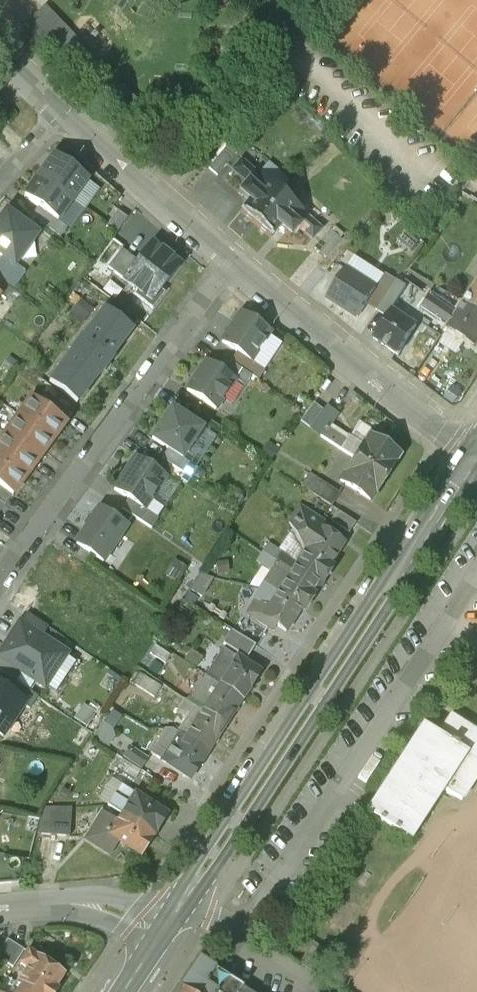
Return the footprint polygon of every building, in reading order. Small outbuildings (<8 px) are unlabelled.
[(150,109),(48,5),(28,24),(131,129),(150,109)] [(464,128),(453,118),(443,129),(476,160),(476,114),(464,128)] [(55,153),(38,175),(72,199),(88,177),(70,164),(72,161),(57,151),(55,153)] [(282,191),(257,169),(256,169),(241,157),(233,167),(247,180),(239,189),(250,198),(241,208),(256,221),(282,191)] [(38,175),(24,194),(58,218),(72,199),(38,175)] [(282,191),(256,221),(272,234),(280,224),(290,233),(299,223),(313,235),(322,225),(307,213),(308,212),(282,191)] [(7,211),(0,221),(0,253),(3,255),(15,263),(37,233),(7,211)] [(345,230),(336,223),(332,227),(341,235),(345,230)] [(331,227),(316,244),(327,253),(342,235),(341,235),(332,227),(331,227)] [(152,241),(124,277),(139,288),(135,292),(153,306),(166,290),(161,287),(181,262),(152,241)] [(3,255),(0,258),(0,279),(13,288),(25,271),(15,263),(3,255)] [(375,284),(344,264),(325,293),(356,313),(375,284)] [(462,299),(476,309),(476,275),(462,299)] [(0,279),(0,294),(6,298),(13,288),(0,279)] [(455,310),(429,292),(421,304),(447,322),(446,324),(465,336),(465,337),(475,343),(476,340),(476,309),(462,299),(455,310)] [(400,310),(390,304),(384,314),(385,314),(372,334),(387,344),(386,345),(396,351),(403,341),(402,341),(415,321),(399,311),(400,310)] [(81,337),(72,350),(73,350),(50,380),(77,400),(99,370),(100,371),(110,358),(109,357),(131,328),(104,308),(82,337),(81,337)] [(243,309),(223,339),(252,358),(271,328),(243,309)] [(237,377),(207,357),(188,386),(217,405),(237,377)] [(72,411),(43,390),(36,400),(65,421),(72,411)] [(36,400),(32,397),(19,415),(53,440),(66,422),(65,421),(36,400)] [(203,426),(173,406),(152,437),(182,457),(203,426)] [(53,440),(19,415),(5,434),(39,458),(53,440)] [(346,437),(326,424),(320,432),(340,445),(346,437)] [(399,451),(369,431),(354,454),(384,473),(399,451)] [(5,434),(0,441),(0,457),(26,476),(39,458),(5,434)] [(167,474),(137,454),(115,488),(145,507),(167,474)] [(384,473),(354,454),(340,477),(369,496),(384,473)] [(12,494),(13,495),(26,476),(0,457),(0,486),(12,494)] [(341,489),(311,470),(303,482),(332,502),(341,489)] [(5,504),(12,494),(0,486),(0,500),(5,504)] [(127,525),(99,507),(76,542),(104,560),(127,525)] [(358,519),(339,507),(333,517),(351,529),(358,519)] [(332,526),(306,509),(296,510),(289,519),(306,549),(331,565),(332,564),(329,562),(343,540),(329,531),(332,526)] [(297,561),(275,545),(269,553),(277,558),(293,568),(297,561)] [(297,561),(293,568),(314,583),(319,576),(322,578),(331,565),(306,549),(297,561)] [(293,568),(277,558),(271,567),(287,577),(293,568)] [(187,567),(176,560),(168,572),(178,579),(187,567)] [(314,583),(293,568),(287,577),(280,589),(305,605),(313,592),(310,590),(314,583)] [(280,589),(269,606),(262,601),(253,614),(268,624),(272,618),(286,627),(301,604),(304,606),(305,605),(280,589)] [(20,622),(0,652),(0,657),(45,687),(67,654),(20,622)] [(255,641),(232,626),(223,640),(247,655),(255,641)] [(259,669),(222,646),(206,672),(242,696),(259,669)] [(242,696),(206,672),(189,698),(203,708),(225,722),(242,696)] [(25,702),(23,705),(29,709),(38,696),(8,676),(1,686),(25,702)] [(0,685),(0,733),(3,735),(23,705),(25,702),(1,686),(0,685)] [(203,708),(185,735),(207,749),(225,722),(203,708)] [(372,808),(415,837),(448,786),(466,797),(476,780),(476,728),(455,713),(442,733),(427,723),(372,808)] [(178,731),(160,758),(189,777),(207,749),(185,735),(178,731)] [(148,755),(131,744),(124,755),(141,766),(148,755)] [(166,813),(120,783),(107,803),(122,813),(153,832),(166,813)] [(116,821),(101,812),(85,837),(108,851),(117,838),(140,853),(153,832),(122,813),(116,821)] [(7,938),(0,948),(0,958),(12,966),(24,949),(7,938)] [(27,951),(20,962),(27,967),(17,983),(21,986),(22,985),(33,991),(53,991),(55,988),(53,986),(61,974),(27,951)] [(194,957),(174,987),(181,991),(236,991),(240,986),(194,957)]
